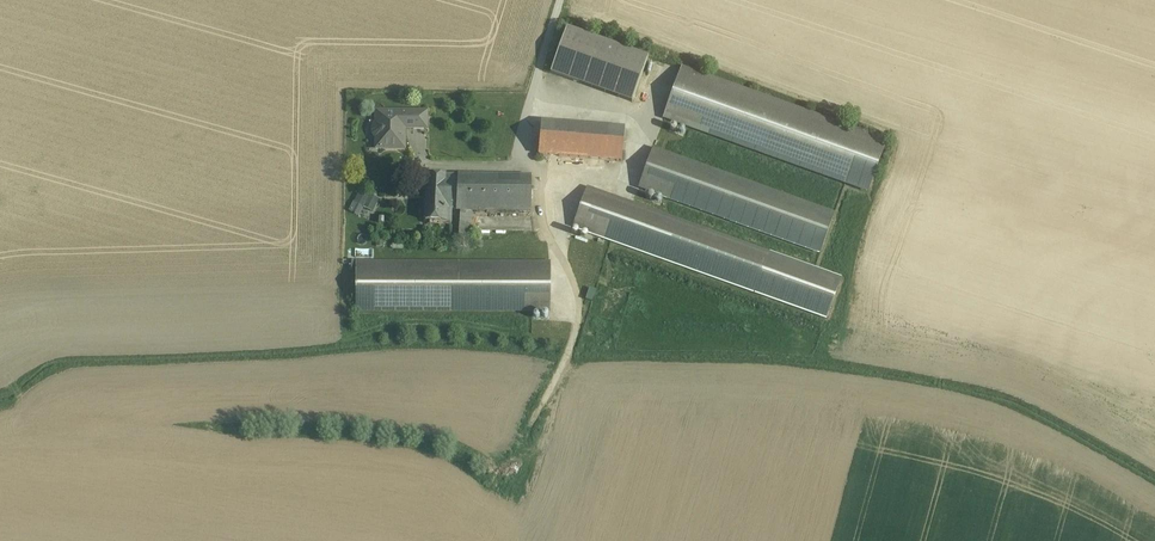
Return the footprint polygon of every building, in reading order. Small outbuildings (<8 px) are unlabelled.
[(632,103),(648,58),(567,29),(551,74),(632,103)] [(886,143),(681,70),(664,117),(846,182),(868,191),(886,143)] [(427,113),(382,113),(382,123),(380,123),(378,124),(376,125),(375,127),(374,129),(373,130),(373,132),(373,134),(374,136),(376,138),(376,150),(404,150),(404,136),(402,133),(402,130),(427,130),(427,113)] [(624,129),(541,122),(538,156),(622,162),(624,129)] [(834,215),(653,150),(639,188),(821,253),(834,215)] [(452,210),(457,211),(458,177),(428,177),(425,222),(451,224),(452,210)] [(532,178),(458,177),(457,211),(460,211),(472,211),(531,212),(532,178)] [(827,318),(840,281),(814,271),(588,189),(574,227),(611,240),(827,318)] [(354,204),(374,214),(381,199),(361,190),(354,204)] [(472,211),(460,211),(459,237),(471,237),(472,211)] [(549,310),(549,266),(357,265),(356,309),(532,310),(549,310)]
